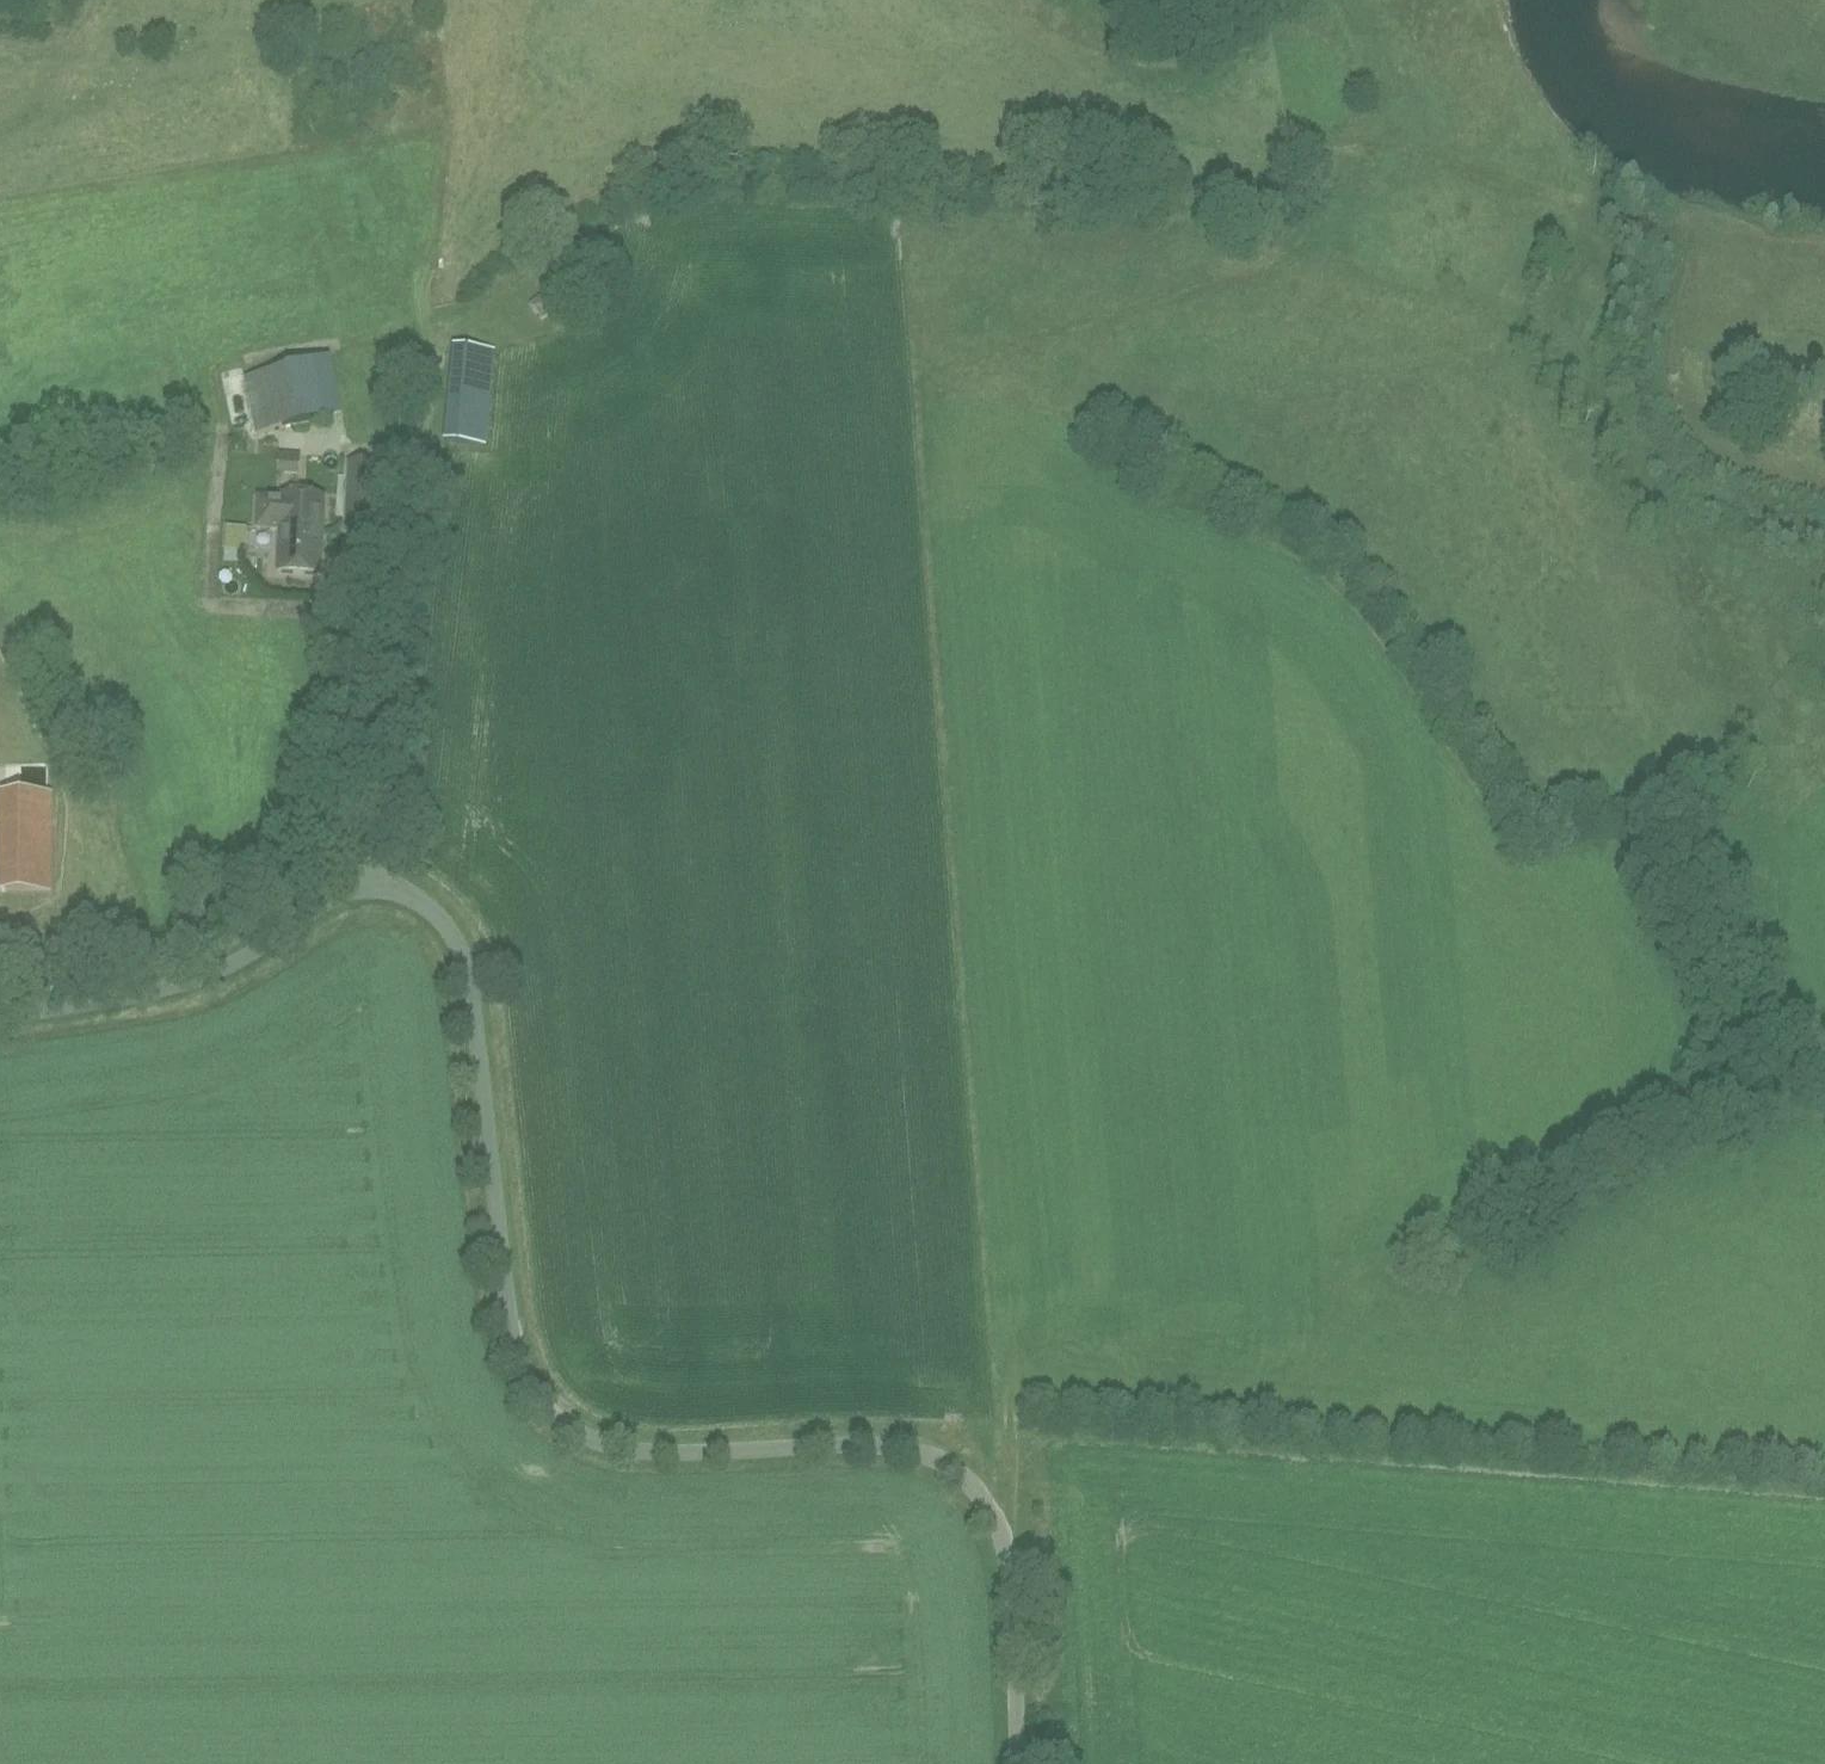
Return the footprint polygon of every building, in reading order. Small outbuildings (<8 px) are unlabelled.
[(495,351),(453,347),(444,442),(486,446),(495,351)] [(330,362),(298,369),(244,380),(255,436),(343,418),(330,362)] [(257,501),(256,531),(277,532),(276,575),(320,577),(323,498),(279,497),(279,502),(257,501)] [(58,790),(2,791),(4,896),(60,895),(58,790)]
